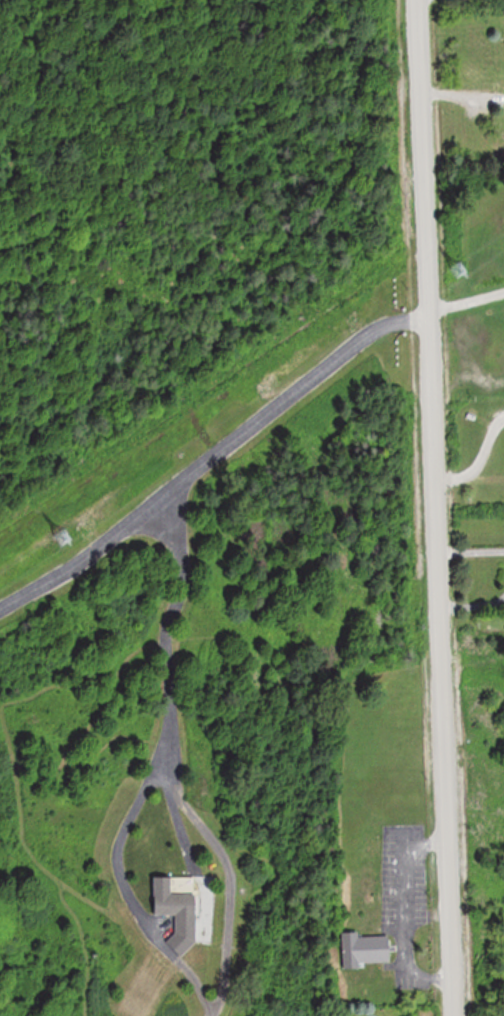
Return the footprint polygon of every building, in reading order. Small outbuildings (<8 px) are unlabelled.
[(198,877),(156,876),(155,914),(175,915),(174,951),(197,952),(198,877)] [(341,932),(360,931),(360,936),(391,935),(392,960),(361,961),(361,967),(343,967),(341,932)]
